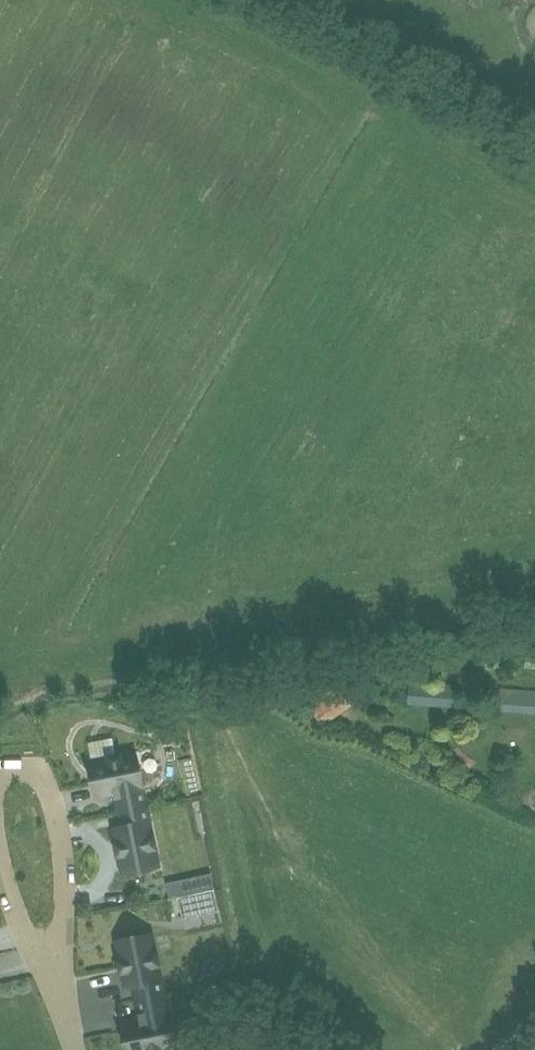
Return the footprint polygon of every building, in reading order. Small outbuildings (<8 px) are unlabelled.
[(451,707),(453,685),(410,682),(408,704),(451,707)] [(351,705),(336,686),(308,706),(323,725),(351,705)] [(500,688),(498,711),(534,714),(534,690),(500,688)] [(97,796),(115,793),(119,812),(146,806),(135,752),(90,761),(97,796)] [(146,806),(119,812),(122,827),(114,828),(123,873),(158,866),(146,806)] [(215,889),(212,874),(167,883),(170,897),(215,889)] [(179,897),(184,917),(220,912),(216,890),(179,897)] [(152,934),(116,941),(125,986),(132,984),(136,1001),(164,995),(152,934)] [(164,995),(136,1001),(139,1018),(123,1022),(128,1049),(165,1049),(175,1048),(164,995)]
